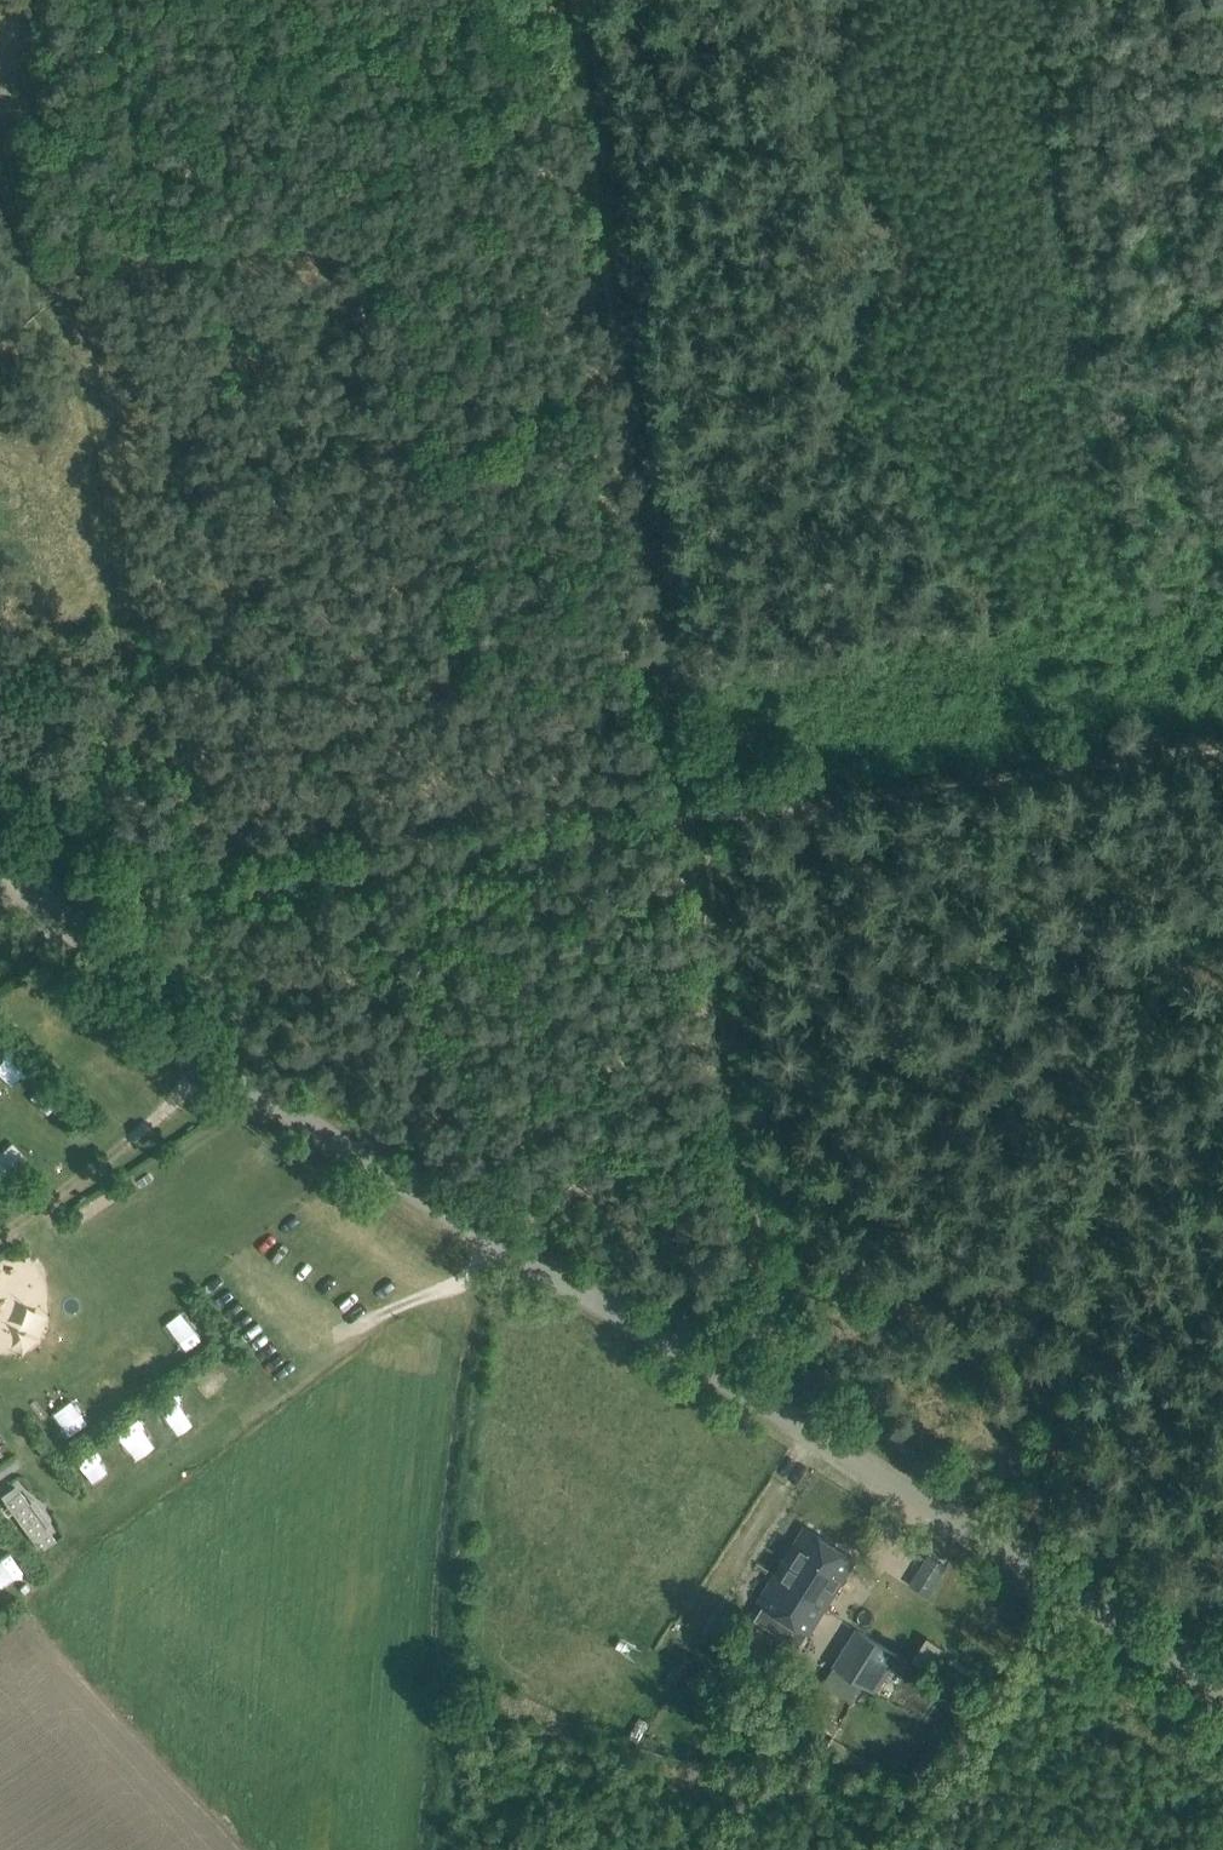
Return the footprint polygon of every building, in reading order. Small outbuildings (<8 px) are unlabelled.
[(16,1492),(4,1500),(8,1505),(12,1511),(41,1550),(56,1539),(46,1526),(30,1502),(20,1489),(16,1492)] [(763,1604),(754,1619),(799,1648),(809,1633),(843,1578),(856,1557),(806,1525),(793,1546),(758,1601),(763,1604)] [(928,1554),(914,1576),(934,1589),(948,1567),(928,1554)] [(910,1636),(876,1614),(851,1655),(884,1676),(910,1636)] [(927,1637),(913,1660),(933,1672),(947,1649),(927,1637)]
